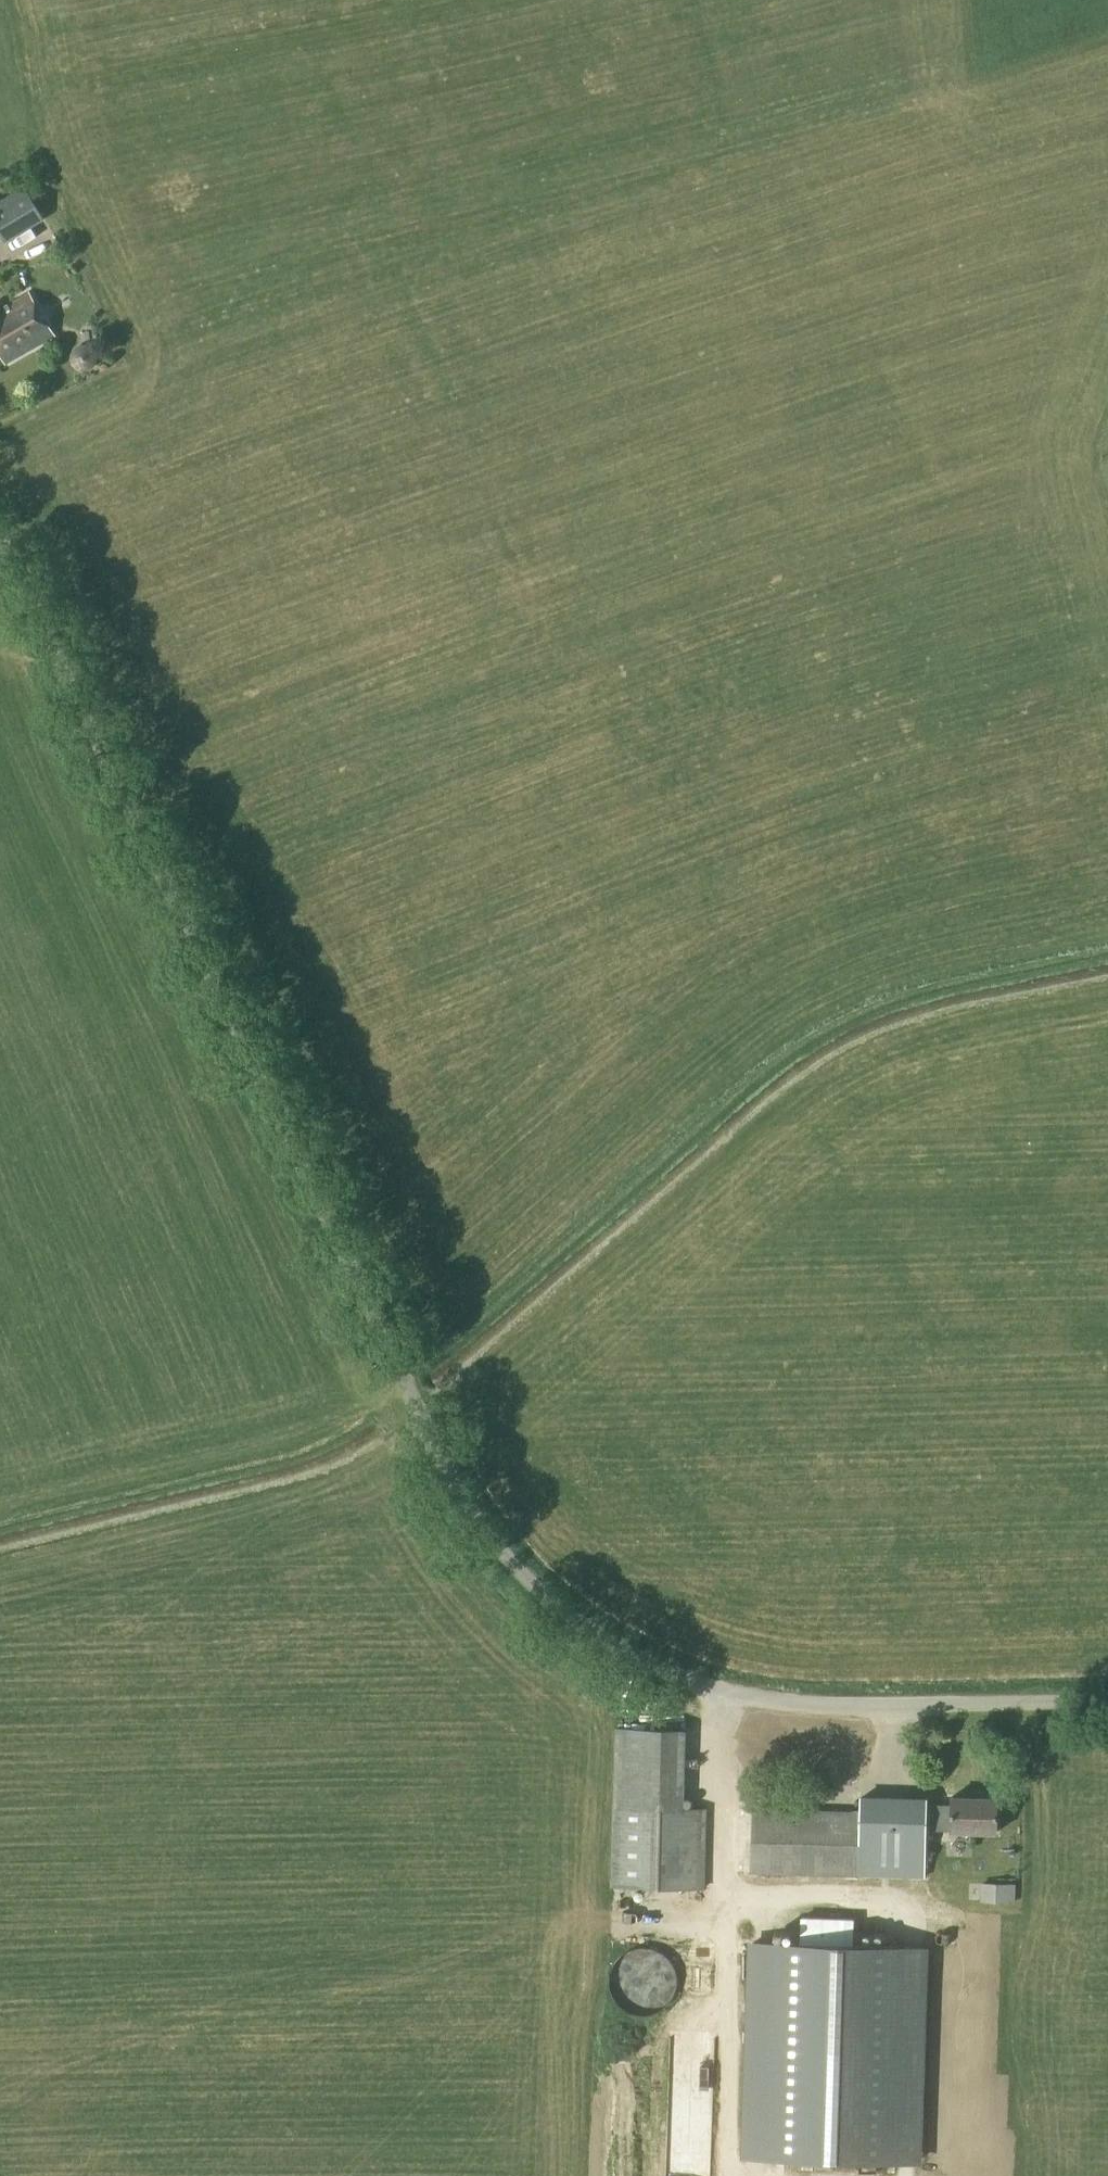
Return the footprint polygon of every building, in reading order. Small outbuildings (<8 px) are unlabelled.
[(44,218),(26,187),(0,203),(0,229),(7,240),(44,218)] [(31,292),(0,311),(0,355),(6,365),(56,335),(31,292)] [(83,371),(84,371),(85,371),(86,371),(87,371),(88,371),(89,370),(90,370),(91,369),(92,369),(93,368),(94,367),(94,366),(95,366),(95,365),(95,364),(96,364),(96,363),(96,362),(97,361),(97,360),(97,359),(97,358),(97,357),(97,356),(97,355),(96,354),(96,353),(96,352),(95,352),(95,351),(94,350),(93,349),(92,348),(91,347),(90,347),(90,346),(89,346),(88,346),(87,345),(86,345),(85,345),(84,345),(83,345),(82,345),(81,345),(80,346),(79,346),(78,346),(77,347),(76,347),(76,348),(75,348),(75,349),(74,349),(74,350),(73,350),(73,351),(72,352),(72,353),(71,353),(71,354),(71,355),(71,356),(71,357),(71,358),(71,359),(71,360),(71,361),(71,362),(71,363),(72,363),(72,364),(72,365),(73,366),(74,367),(75,368),(76,368),(76,369),(77,369),(77,370),(78,370),(79,370),(80,371),(81,371),(82,371),(83,371)] [(644,1730),(644,1750),(686,1750),(686,1730),(644,1730)] [(951,1805),(927,1805),(928,1798),(859,1796),(858,1812),(751,1808),(749,1874),(842,1877),(859,1878),(925,1879),(927,1830),(951,1831),(951,1832),(997,1833),(998,1798),(951,1797),(951,1805)] [(704,1888),(705,1808),(685,1808),(613,1807),(612,1886),(704,1888)] [(1015,1884),(981,1884),(980,1903),(1015,1903),(1015,1884)] [(799,1915),(798,1943),(853,1944),(853,1916),(799,1915)] [(750,1943),(749,1978),(796,1979),(796,1944),(750,1943)] [(795,2046),(794,2081),(853,2082),(854,2076),(875,2077),(874,2089),(903,2090),(904,2058),(889,2058),(889,2048),(795,2046)]
